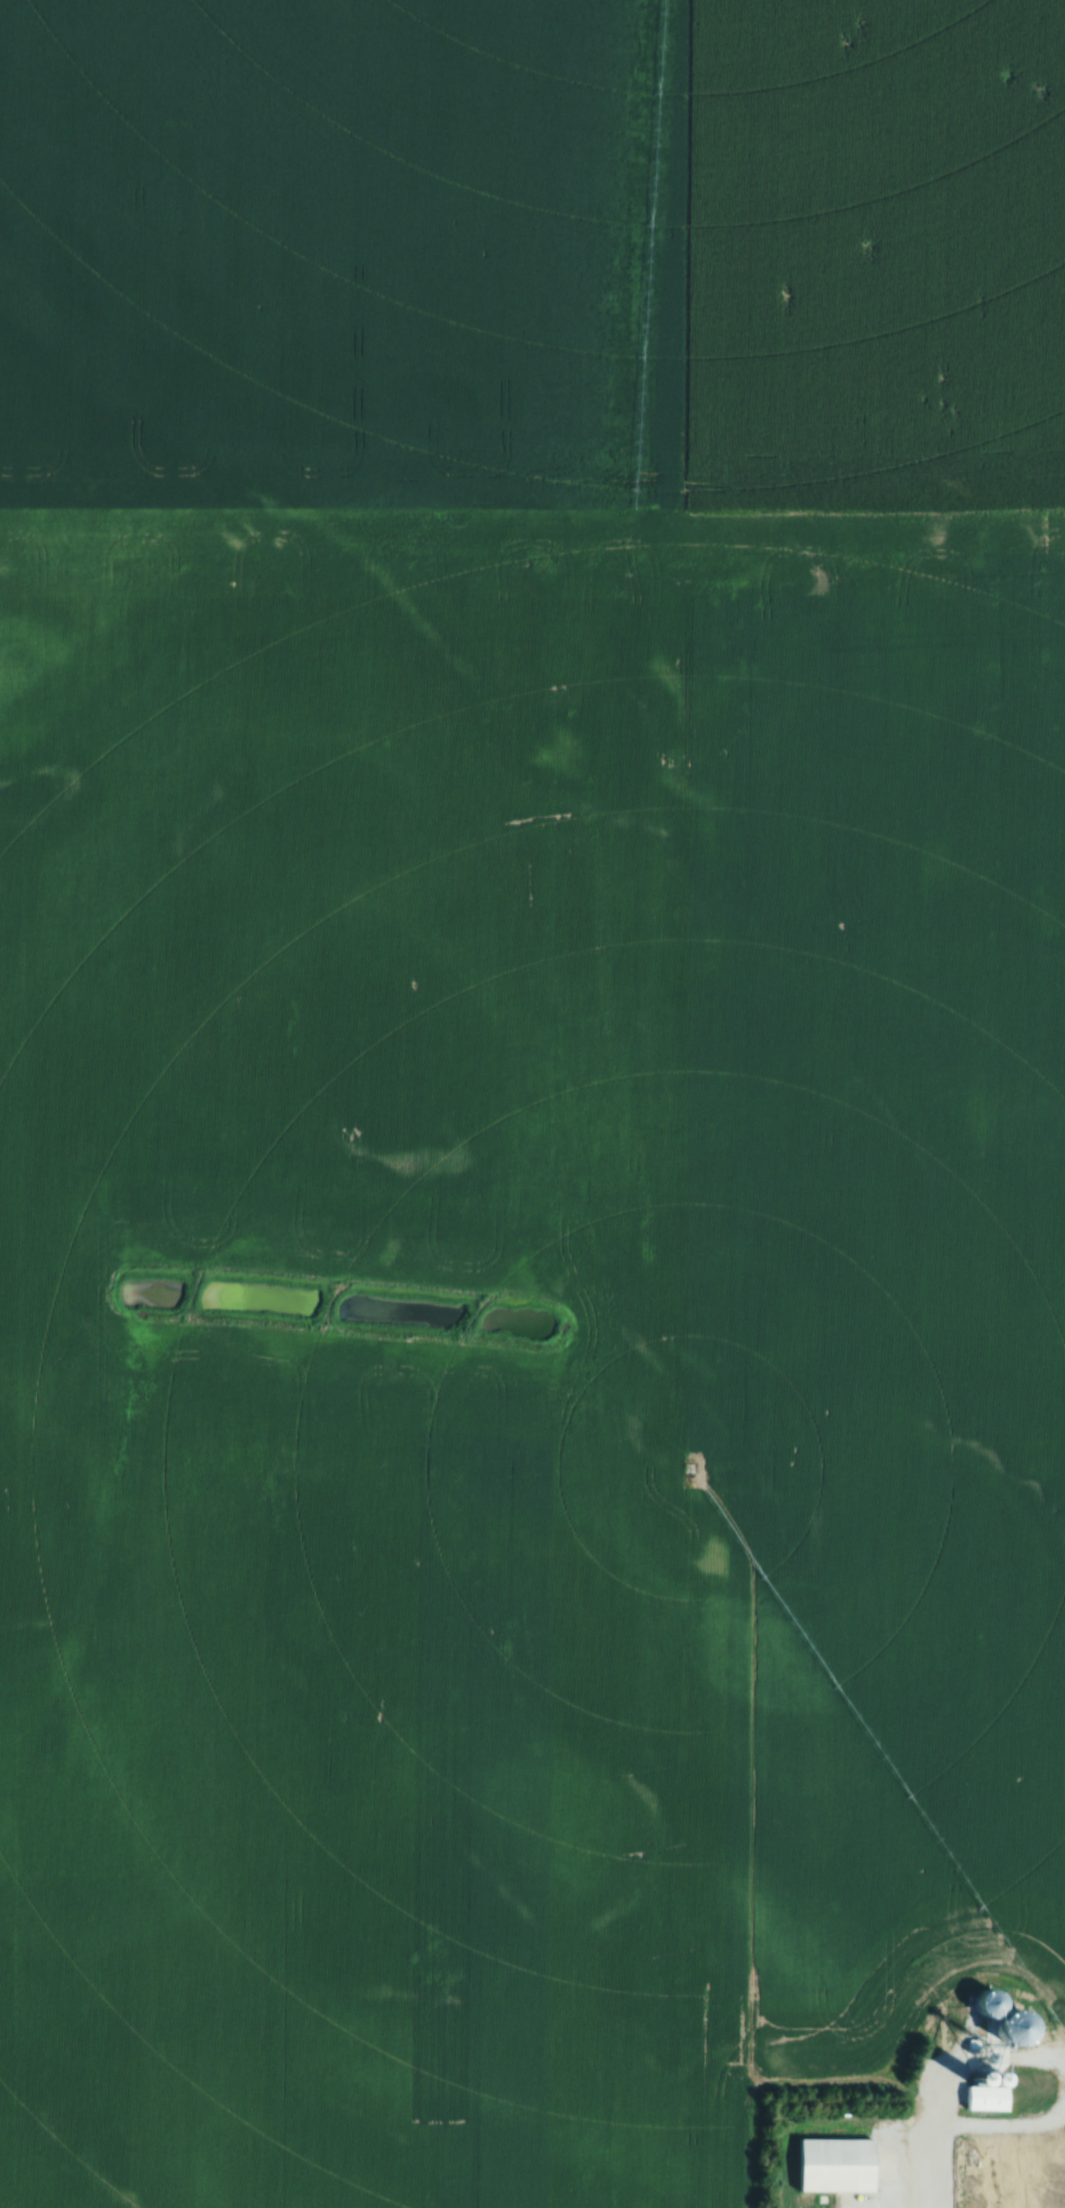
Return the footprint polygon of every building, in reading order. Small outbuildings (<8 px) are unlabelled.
[(1006,2087),(960,2087),(960,2111),(1006,2111),(1006,2087)] [(792,2192),(872,2192),(872,2140),(792,2140),(792,2192)]
